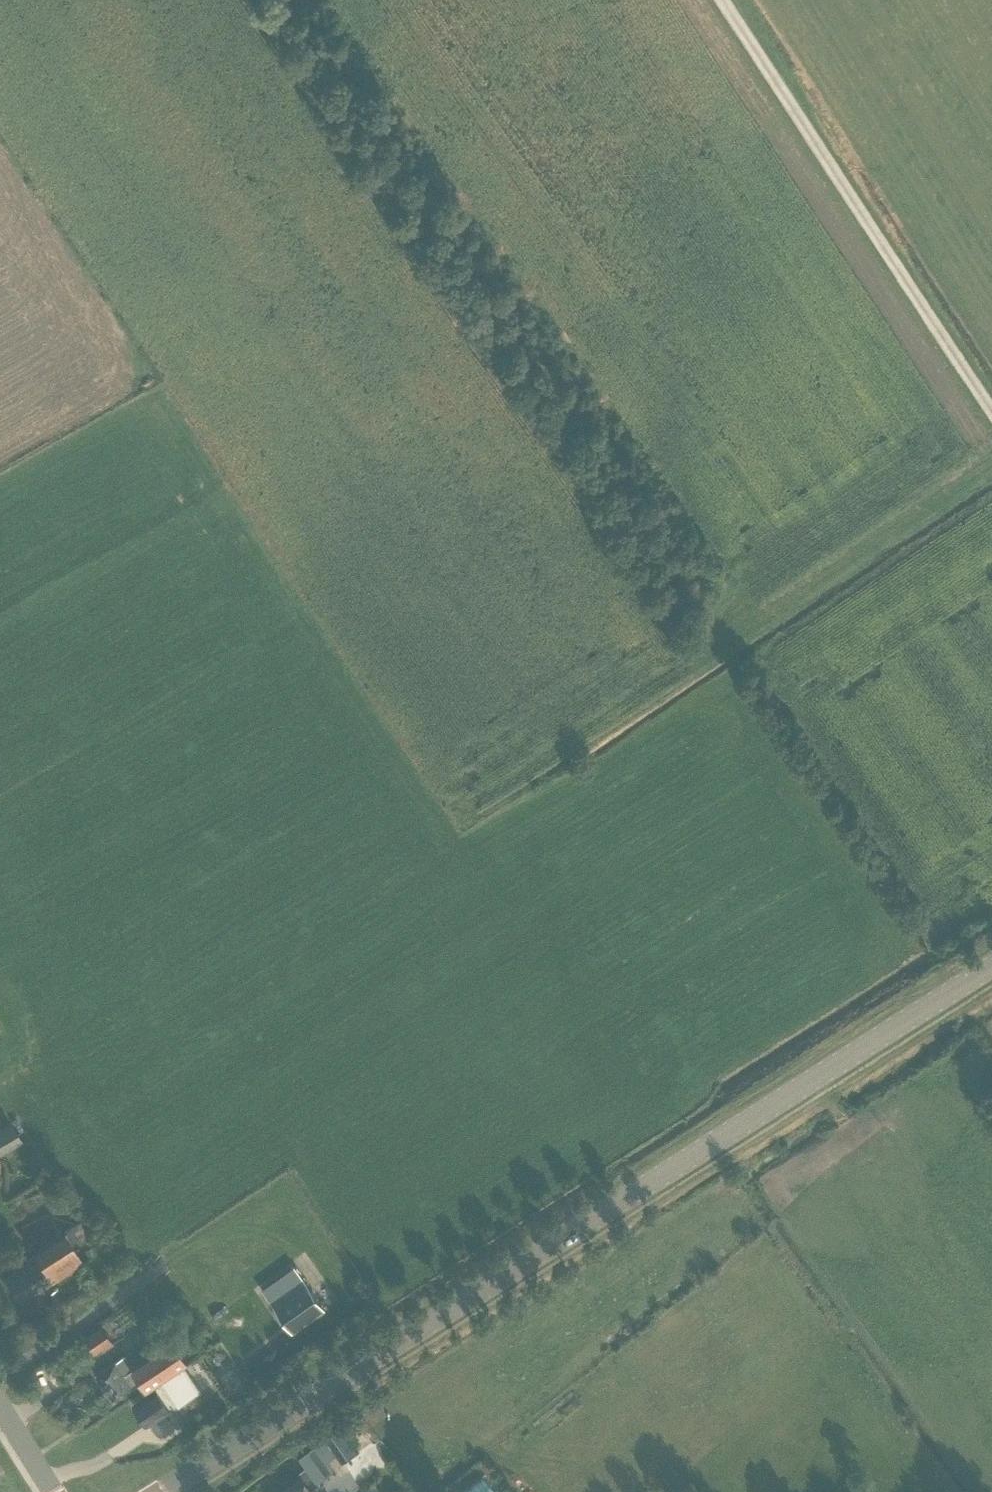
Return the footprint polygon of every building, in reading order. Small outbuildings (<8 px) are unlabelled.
[(22,1143),(11,1124),(0,1130),(0,1155),(22,1143)] [(75,1249),(87,1241),(76,1224),(33,1253),(37,1259),(4,1280),(19,1303),(82,1262),(75,1249)] [(309,1285),(275,1308),(294,1335),(328,1313),(309,1285)] [(102,1323),(81,1336),(93,1354),(114,1341),(102,1323)] [(133,1358),(130,1354),(98,1374),(115,1401),(144,1383),(148,1388),(150,1386),(189,1362),(177,1341),(135,1368),(130,1360),(133,1358)] [(175,1408),(199,1392),(182,1368),(155,1386),(157,1389),(135,1403),(149,1424),(171,1409),(171,1408),(173,1406),(175,1408)] [(363,1442),(373,1437),(364,1420),(354,1425),(363,1442)] [(344,1461),(357,1452),(341,1429),(328,1438),(344,1461)] [(333,1470),(317,1446),(302,1457),(309,1466),(300,1473),(304,1478),(284,1491),(314,1491),(312,1490),(322,1483),(320,1479),(333,1470)] [(359,1466),(375,1457),(370,1448),(354,1458),(359,1466)]
